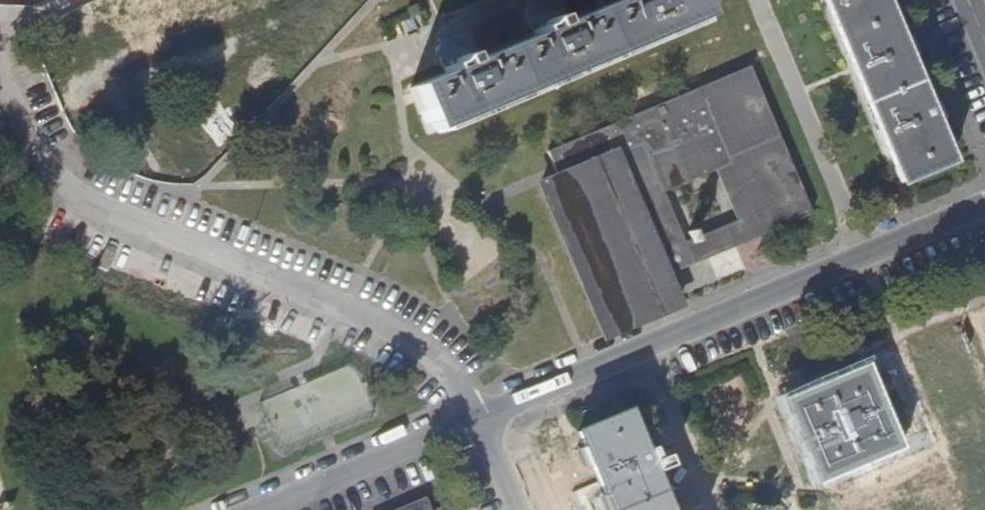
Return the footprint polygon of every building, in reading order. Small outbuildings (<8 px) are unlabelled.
[(414,89),(431,131),(700,18),(693,0),(625,0),(414,89)] [(904,180),(950,159),(883,0),(828,0),(904,180)] [(646,141),(668,193),(718,173),(733,166),(762,236),(813,215),(752,67),(551,150),(562,176),(646,141)] [(646,141),(562,176),(544,183),(606,333),(681,302),(670,274),(697,263),(688,243),(668,193),(646,141)] [(738,221),(688,243),(697,263),(762,236),(733,166),(718,173),(738,221)] [(791,405),(821,477),(894,446),(864,375),(815,395),(791,405)] [(613,509),(669,509),(648,460),(628,413),(581,433),(613,509)] [(428,497),(396,509),(433,509),(428,497)]
